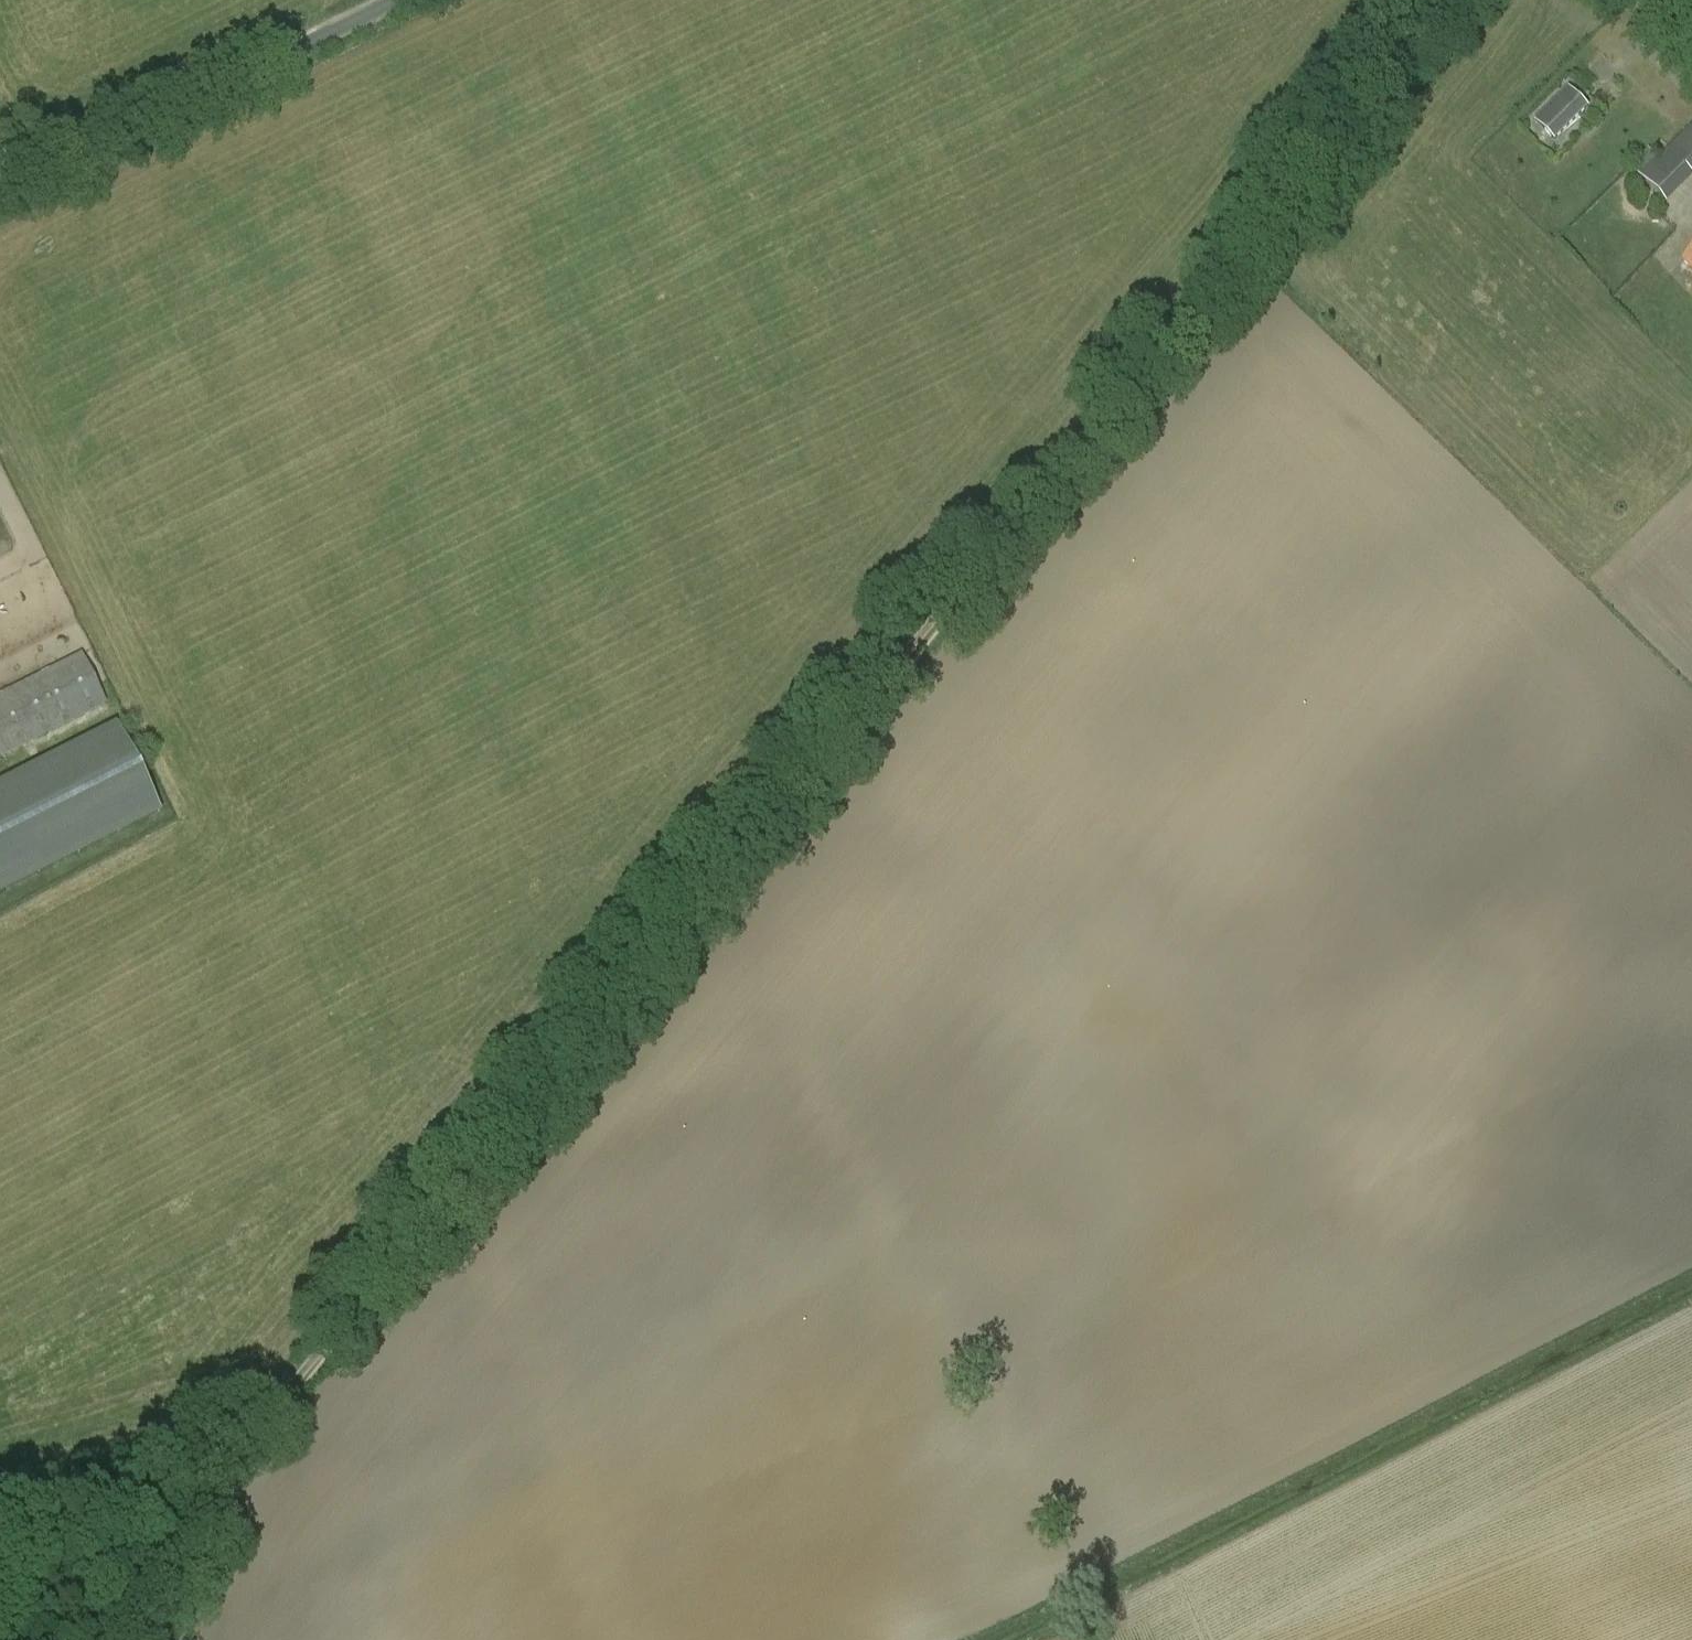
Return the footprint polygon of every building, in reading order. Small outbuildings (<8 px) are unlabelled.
[(1555,141),(1588,111),(1566,89),(1534,120),(1555,141)] [(1668,150),(1640,176),(1666,204),(1691,177),(1691,126),(1668,150)] [(1680,263),(1691,276),(1691,252),(1680,263)] [(106,706),(81,655),(0,695),(0,760),(106,706)] [(158,812),(116,728),(0,787),(0,892),(158,812)]
